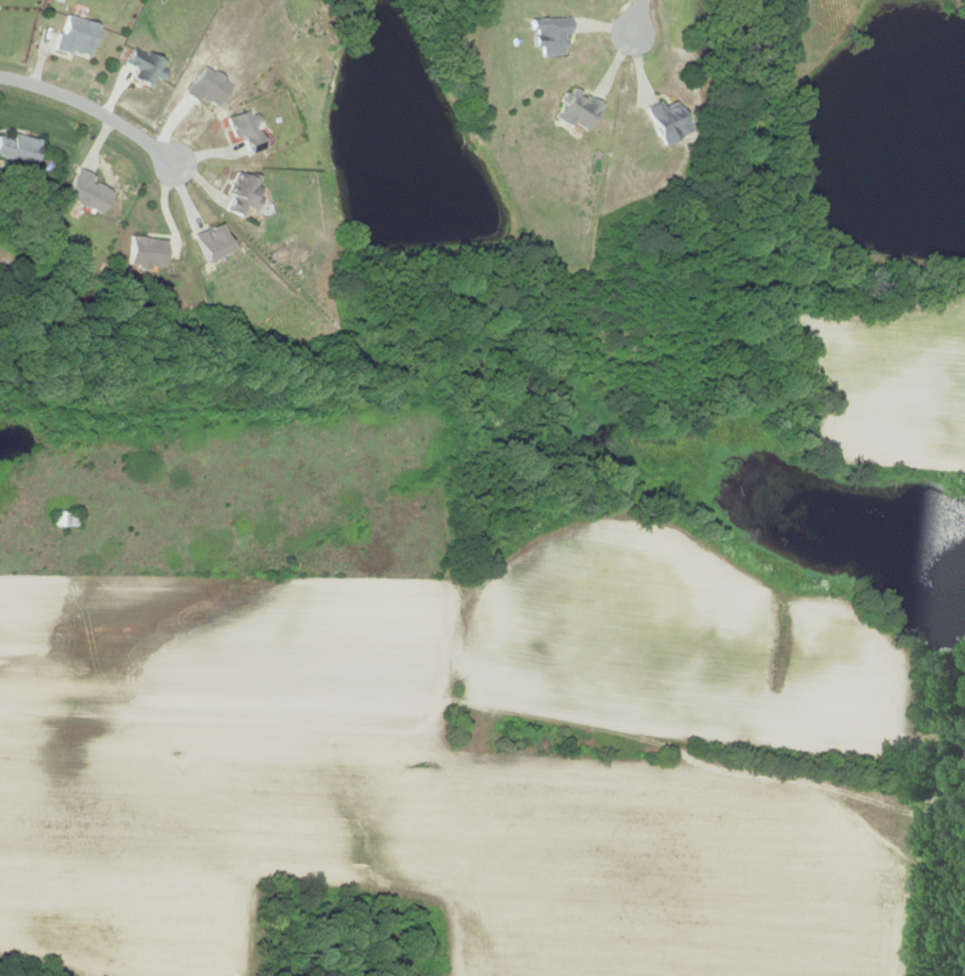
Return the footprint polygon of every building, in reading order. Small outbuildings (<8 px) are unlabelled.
[(88,59),(98,25),(65,14),(54,49),(88,59)] [(563,55),(563,34),(569,34),(568,18),(537,18),(538,24),(531,25),(531,47),(540,47),(540,56),(563,55)] [(123,64),(136,70),(132,79),(149,87),(154,77),(161,81),(166,70),(160,68),(163,62),(131,47),(123,64)] [(231,84),(203,66),(185,95),(197,102),(199,98),(216,109),(231,84)] [(585,131),(602,106),(587,96),(586,98),(570,88),(560,102),(563,104),(554,118),(570,128),(573,123),(585,131)] [(645,108),(663,146),(691,132),(676,100),(662,107),(659,102),(645,108)] [(226,119),(234,139),(242,136),(249,154),(264,149),(256,126),(259,125),(253,109),(226,119)] [(33,166),(39,140),(14,134),(12,140),(0,137),(0,158),(33,166)] [(111,192),(90,182),(93,176),(76,169),(64,198),(101,214),(111,192)] [(245,207),(256,210),(262,189),(257,187),(259,179),(236,172),(228,194),(231,195),(226,212),(242,217),(245,207)] [(230,252),(218,223),(192,235),(205,263),(230,252)] [(162,268),(165,240),(130,237),(127,264),(138,266),(137,270),(148,272),(149,267),(162,268)]
